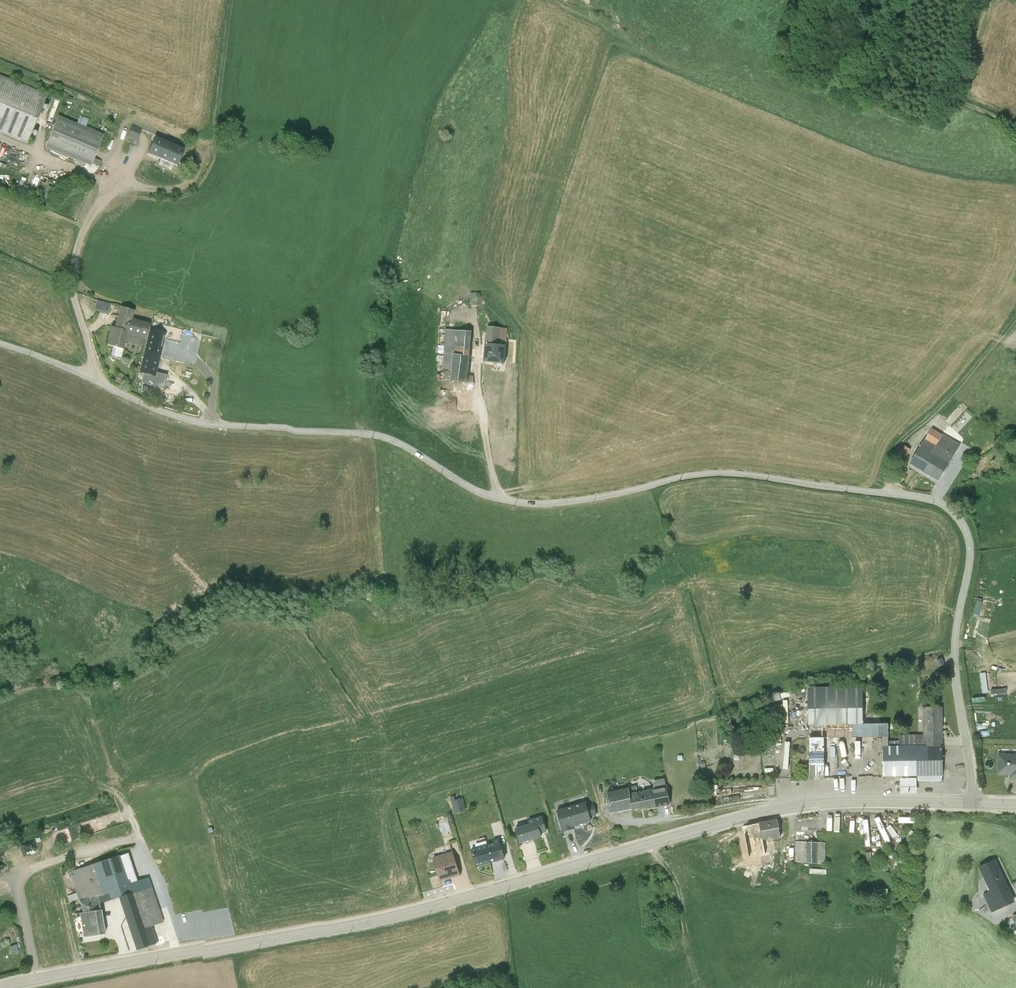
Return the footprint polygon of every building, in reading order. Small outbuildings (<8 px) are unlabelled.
[(0,69),(0,123),(32,136),(49,90),(0,69)] [(109,129),(64,111),(52,141),(97,159),(109,129)] [(137,117),(132,130),(144,134),(149,122),(137,117)] [(161,131),(155,147),(184,159),(190,143),(161,131)] [(0,138),(0,153),(16,160),(22,147),(0,138)] [(474,282),(465,282),(465,294),(478,294),(478,286),(474,286),(474,282)] [(118,297),(103,294),(100,304),(116,308),(118,297)] [(133,336),(151,340),(157,317),(140,313),(141,311),(142,304),(127,301),(122,322),(118,321),(114,339),(131,343),(133,336)] [(175,319),(160,316),(147,366),(163,370),(172,332),(175,319)] [(503,318),(482,316),(479,352),(501,354),(502,335),(501,334),(503,318)] [(175,319),(172,332),(187,336),(190,323),(175,319)] [(463,372),(467,321),(439,319),(436,359),(447,360),(446,370),(463,372)] [(204,359),(180,353),(177,365),(200,372),(204,359)] [(935,438),(943,425),(934,419),(926,433),(935,438)] [(909,456),(939,474),(962,436),(943,425),(935,438),(931,444),(920,438),(909,456)] [(898,447),(905,451),(911,441),(904,437),(898,447)] [(983,612),(986,596),(980,595),(978,611),(983,612)] [(983,669),(987,689),(994,688),(991,667),(983,669)] [(863,700),(863,693),(863,683),(862,683),(808,684),(808,722),(821,722),(822,734),(824,734),(824,774),(885,774),(918,773),(918,780),(944,779),(943,773),(944,773),(943,742),(924,742),(920,742),(920,731),(900,732),(900,742),(890,742),(889,733),(889,720),(881,720),(874,720),(863,720),(863,701),(863,700)] [(863,720),(874,720),(873,713),(868,713),(868,702),(863,701),(863,720)] [(924,742),(943,742),(944,742),(944,703),(924,703),(924,742)] [(994,732),(994,716),(983,716),(983,732),(994,732)] [(824,734),(822,734),(809,734),(809,774),(824,774),(824,734)] [(764,740),(754,740),(755,749),(765,749),(764,740)] [(999,772),(1011,773),(1011,777),(1015,777),(1015,751),(1000,750),(999,772)] [(917,775),(901,776),(902,791),(918,790),(917,775)] [(651,787),(653,799),(667,796),(664,780),(656,782),(657,786),(651,787)] [(653,799),(651,787),(651,786),(635,790),(634,783),(625,784),(603,789),(608,812),(629,807),(654,802),(653,799)] [(447,793),(444,794),(449,811),(461,807),(457,795),(449,797),(447,793)] [(552,807),(559,829),(570,826),(570,824),(588,819),(586,814),(593,812),(590,801),(583,803),(582,799),(552,807)] [(117,815),(122,825),(133,818),(128,808),(117,815)] [(524,821),(509,825),(514,841),(537,834),(537,831),(542,829),(537,813),(523,818),(524,821)] [(741,825),(748,856),(751,855),(767,852),(764,840),(775,837),(781,836),(777,817),(741,825)] [(899,832),(892,823),(887,827),(894,836),(899,832)] [(915,830),(911,829),(905,848),(909,849),(915,830)] [(488,840),(465,847),(470,865),(499,856),(493,836),(487,838),(488,840)] [(775,837),(764,840),(767,852),(771,851),(777,850),(775,837)] [(825,841),(796,840),(795,860),(824,861),(825,841)] [(447,849),(426,855),(433,879),(454,874),(447,849)] [(108,902),(108,903),(115,900),(127,896),(145,950),(166,942),(160,925),(173,921),(157,876),(146,880),(136,851),(128,854),(128,853),(82,869),(77,870),(85,891),(75,895),(77,902),(87,898),(87,899),(97,897),(106,895),(107,902),(108,902)] [(767,852),(751,855),(751,862),(773,861),(771,851),(767,852)] [(991,901),(989,902),(994,911),(1015,902),(1015,898),(997,857),(980,865),(993,892),(996,899),(991,901)] [(996,899),(993,892),(988,895),(991,901),(996,899)] [(97,897),(87,899),(88,903),(91,912),(88,912),(92,936),(113,933),(109,909),(108,903),(108,902),(107,902),(106,895),(97,897)]
